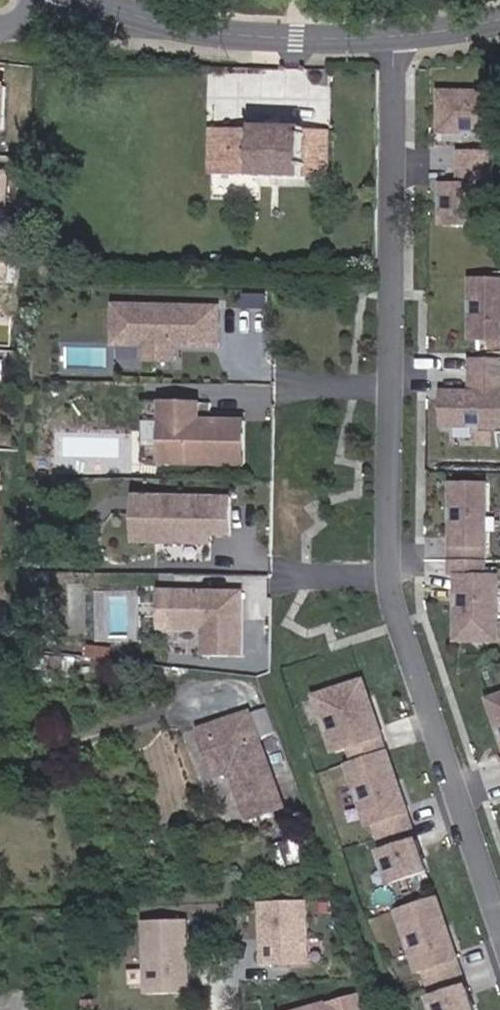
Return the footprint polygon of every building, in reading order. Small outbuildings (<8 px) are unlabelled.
[(492,132),(493,93),(442,93),(441,132),(492,132)] [(328,177),(329,131),(307,131),(307,129),(256,128),(256,130),(213,129),(212,175),(256,176),(256,177),(306,178),(306,177),(328,177)] [(493,224),(494,152),(458,152),(458,185),(442,185),(441,223),(493,224)] [(471,278),(470,339),(499,339),(499,279),(471,278)] [(221,347),(221,309),(120,307),(119,345),(148,345),(148,360),(178,361),(178,346),(221,347)] [(469,360),(468,393),(442,392),(442,425),(499,426),(499,360),(469,360)] [(247,465),(247,422),(203,421),(203,404),(166,403),(165,463),(247,465)] [(151,420),(149,443),(163,444),(164,421),(151,420)] [(495,640),(496,560),(484,560),(485,485),(452,485),(450,577),(456,577),(456,639),(495,640)] [(232,535),(233,498),(138,497),(138,543),(205,544),(205,538),(213,539),(213,535),(232,535)] [(244,656),(244,592),(227,592),(223,598),(213,597),(208,592),(177,591),(177,628),(204,629),(204,656),(244,656)] [(428,872),(364,682),(318,697),(336,752),(350,747),(355,762),(349,764),(370,825),(375,823),(394,883),(428,872)] [(489,699),(499,733),(499,696),(489,699)] [(276,732),(267,708),(250,714),(259,738),(276,732)] [(250,714),(250,712),(200,730),(217,777),(231,772),(248,820),(284,807),(259,738),(250,714)] [(307,859),(300,838),(275,846),(282,868),(307,859)] [(437,897),(399,910),(419,971),(424,969),(437,1009),(475,1009),(437,897)] [(255,901),(257,966),(307,965),(305,901),(255,901)] [(190,993),(188,920),(146,921),(148,995),(190,993)] [(361,994),(308,1009),(366,1009),(361,994)]
